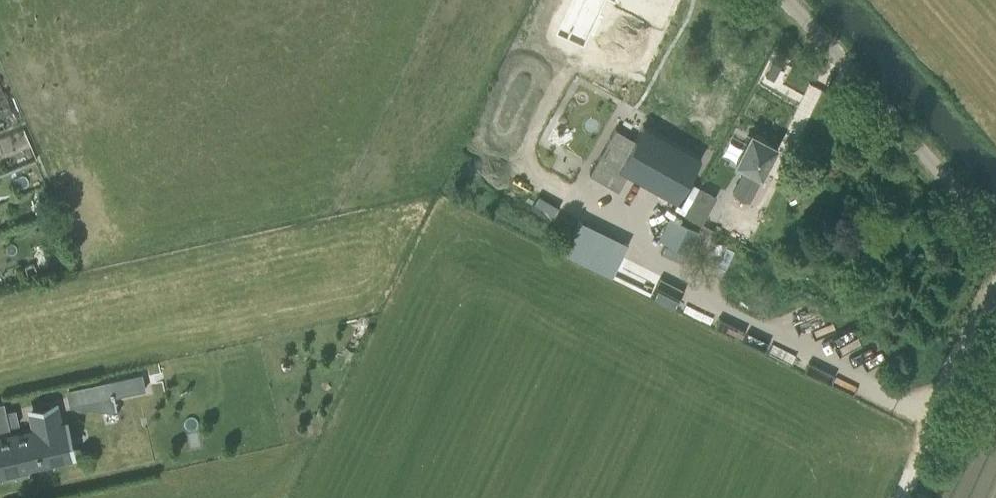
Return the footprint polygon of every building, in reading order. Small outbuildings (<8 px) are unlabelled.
[(566,41),(583,49),(606,1),(646,20),(639,33),(653,40),(659,26),(661,27),(667,13),(669,14),(672,10),(667,7),(669,3),(663,0),(585,0),(566,41)] [(775,59),(765,76),(773,81),(783,63),(775,59)] [(615,128),(589,174),(618,190),(628,174),(677,202),(702,158),(643,124),(634,140),(615,128)] [(733,192),(748,200),(777,145),(751,131),(735,162),(746,167),(733,192)] [(658,213),(650,237),(689,251),(698,227),(658,213)] [(113,396),(110,380),(83,386),(86,402),(113,396)] [(64,426),(59,427),(54,407),(31,412),(36,432),(0,440),(0,464),(1,464),(2,469),(8,467),(10,478),(27,475),(25,464),(70,454),(64,426)]
